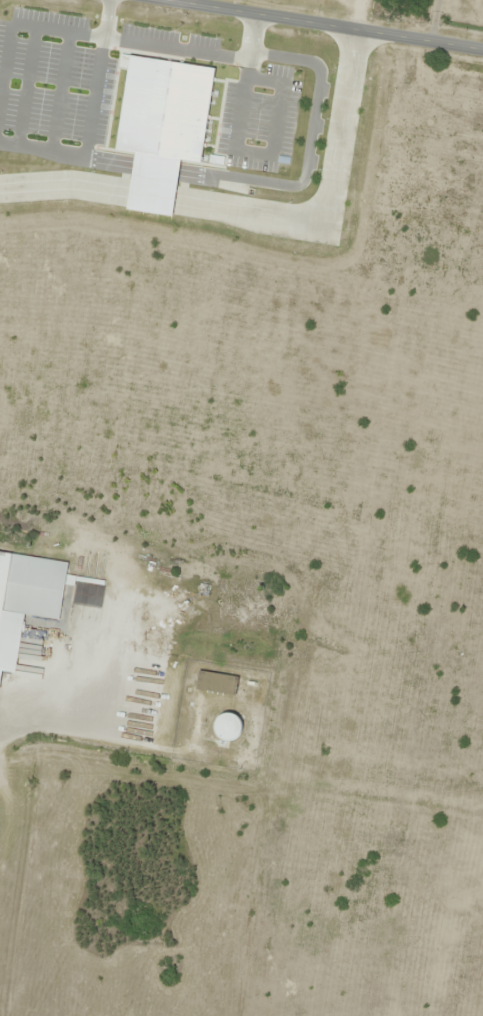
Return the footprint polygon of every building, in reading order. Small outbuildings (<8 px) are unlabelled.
[(0,552),(0,628),(4,595),(62,603),(67,561),(0,552)] [(197,691),(235,695),(237,676),(198,672),(197,691)] [(228,743),(243,726),(227,712),(213,729),(228,743)]
